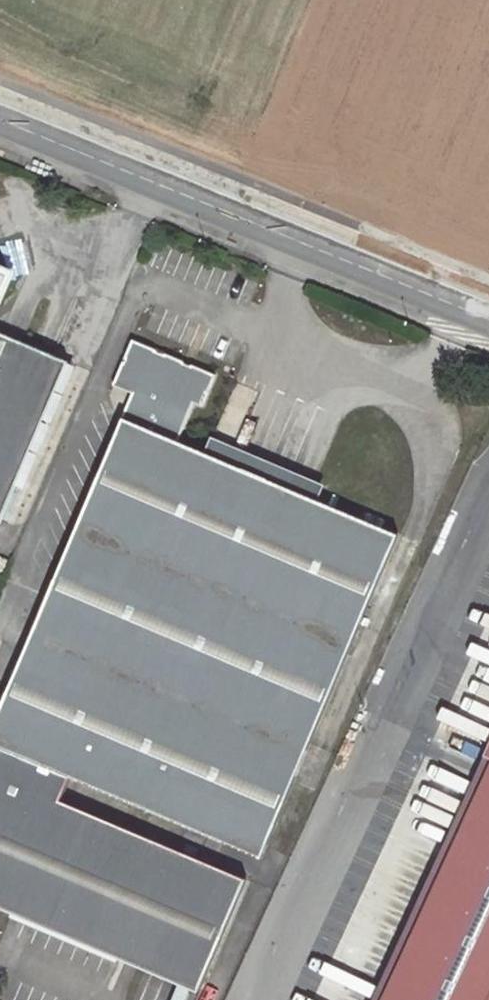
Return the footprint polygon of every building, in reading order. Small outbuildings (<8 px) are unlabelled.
[(67,363),(0,334),(0,522),(67,363)] [(53,799),(64,772),(260,856),(396,537),(290,491),(205,455),(176,442),(193,402),(202,407),(214,377),(133,341),(114,386),(132,394),(122,420),(125,422),(0,716),(0,775),(53,799)] [(212,438),(205,455),(290,491),(297,474),(212,438)] [(485,756),(396,715),(312,896),(410,942),(384,999),(488,999),(488,758),(485,756)] [(53,799),(0,775),(0,907),(199,991),(246,881),(53,799)]
